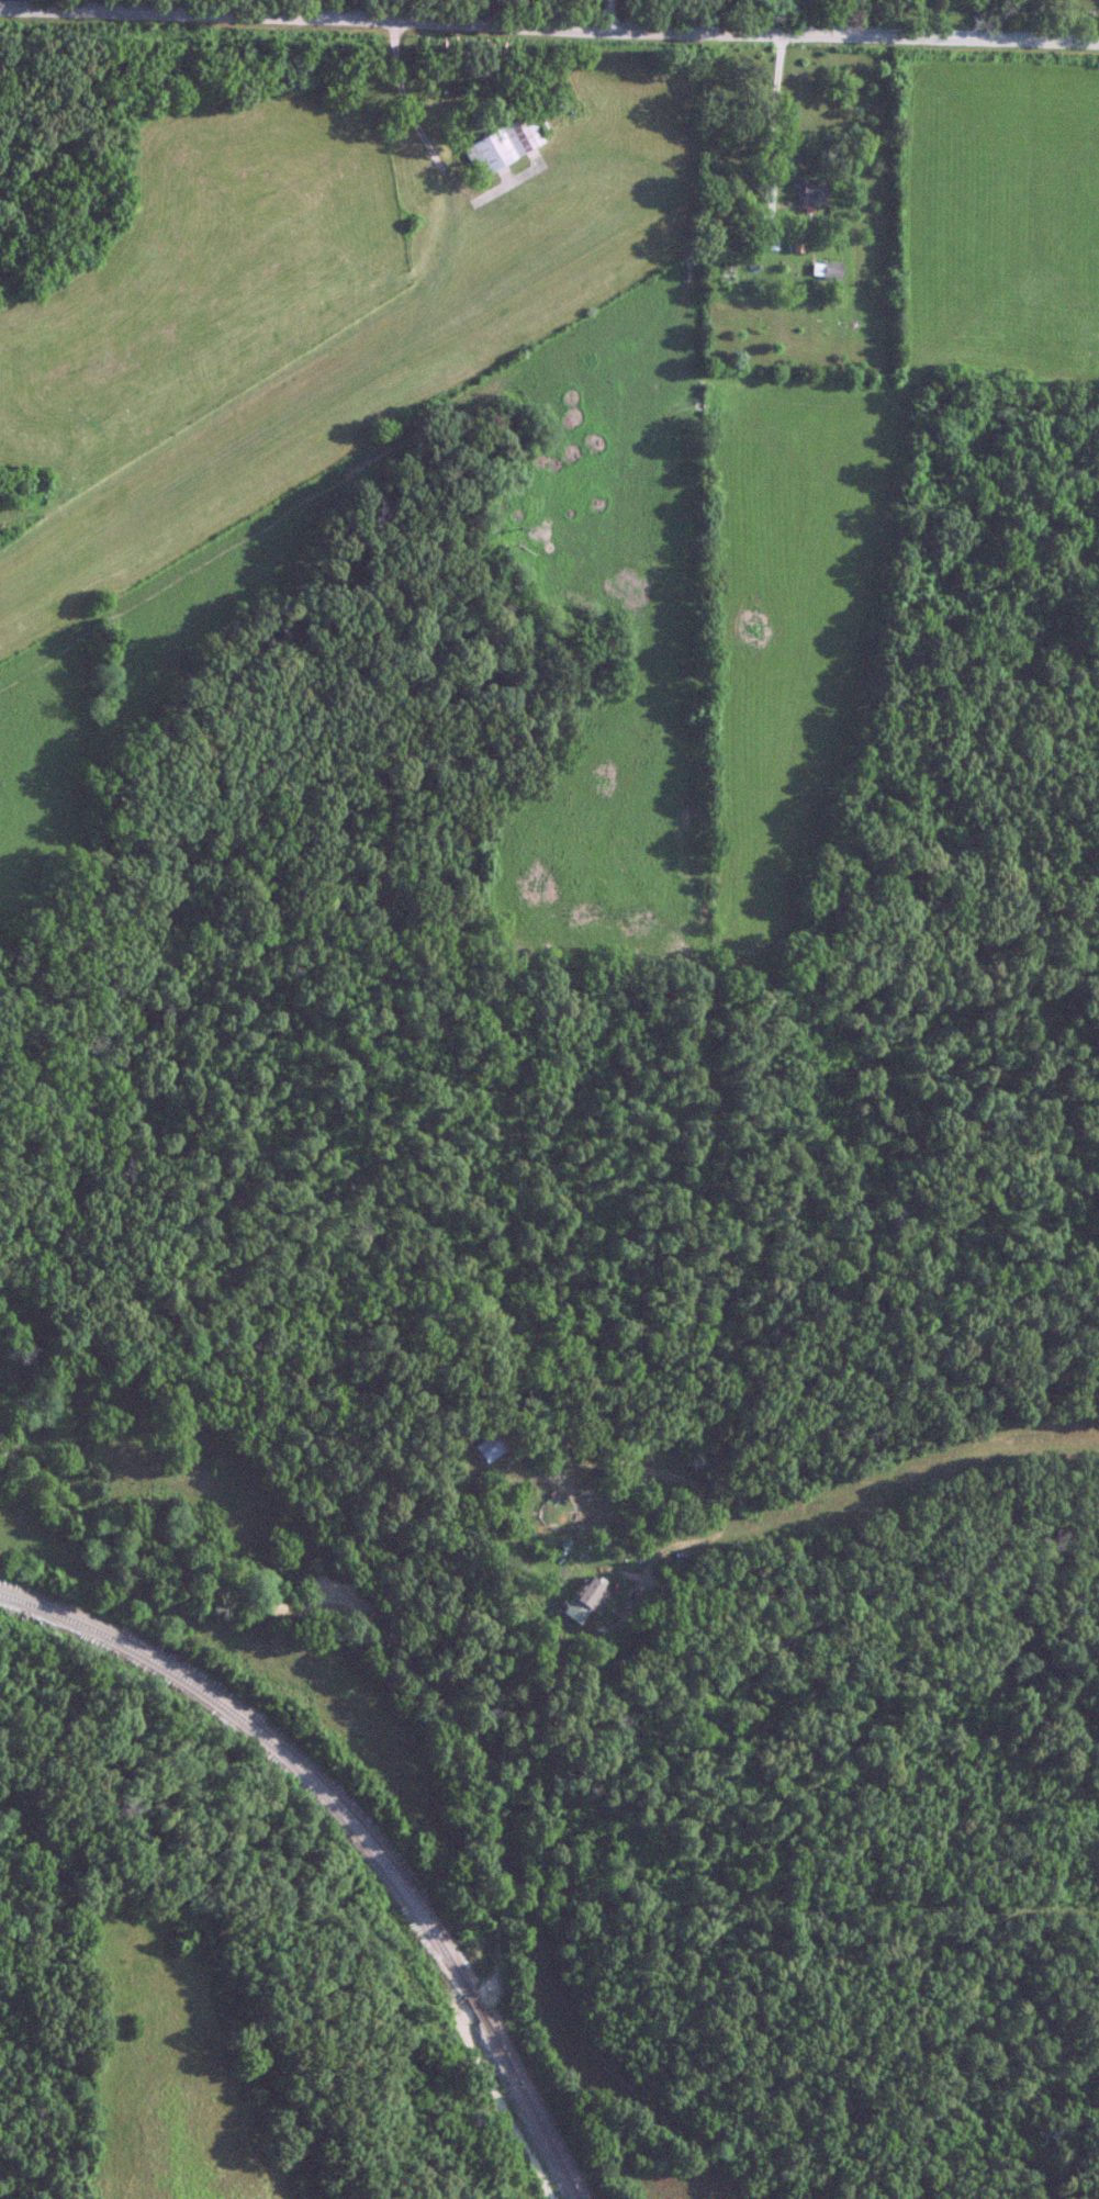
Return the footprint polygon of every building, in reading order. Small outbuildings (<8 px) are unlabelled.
[(542,143),(526,111),(459,145),(476,177),(542,143)] [(825,178),(796,178),(796,201),(825,201),(825,178)] [(761,249),(776,249),(776,231),(761,231),(761,249)] [(839,261),(821,261),(821,279),(839,279),(839,261)] [(482,1463),(506,1448),(495,1430),(471,1444),(482,1463)] [(601,1590),(589,1578),(557,1610),(569,1623),(601,1590)]
